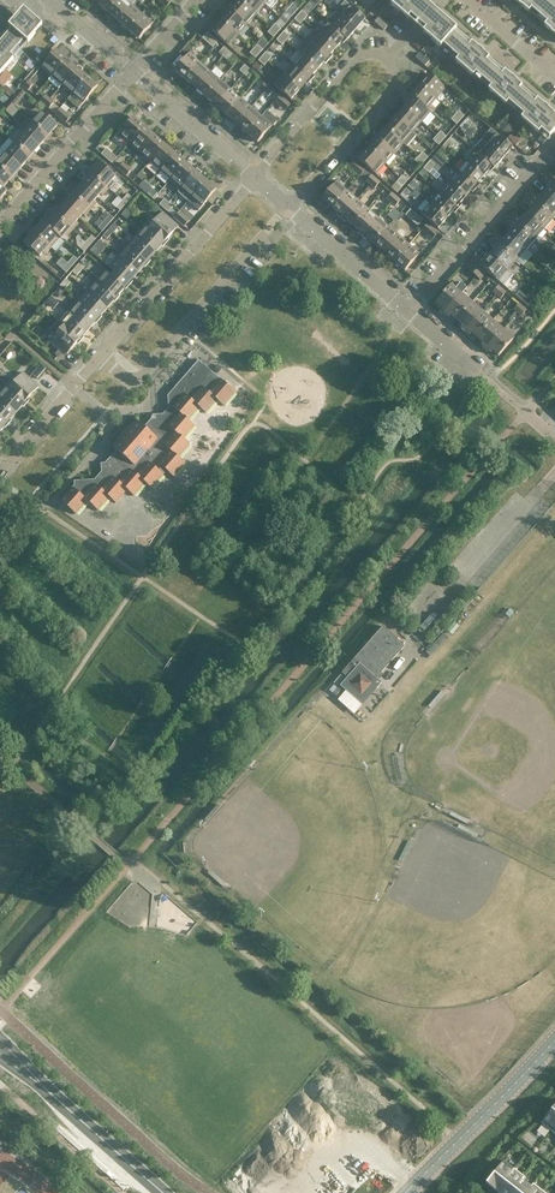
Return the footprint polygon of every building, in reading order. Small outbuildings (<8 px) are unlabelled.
[(97,3),(108,12),(118,0),(99,0),(97,3)] [(108,12),(118,21),(132,5),(137,0),(118,0),(108,12)] [(256,15),(240,0),(239,0),(230,10),(247,25),(256,15)] [(265,4),(261,0),(240,0),(256,15),(265,4)] [(265,4),(271,9),(278,0),(261,0),(265,4)] [(423,33),(440,48),(443,45),(451,51),(464,36),(456,29),(457,29),(432,7),(424,0),(392,0),(393,1),(390,4),(415,26),(423,33)] [(520,5),(529,12),(532,9),(539,16),(553,0),(552,0),(515,0),(520,5)] [(553,0),(539,16),(547,22),(544,26),(553,34),(554,35),(554,3),(553,0)] [(336,12),(356,29),(365,19),(345,1),(336,12)] [(290,7),(295,13),(299,8),(293,3),(290,7)] [(128,30),(142,14),(132,5),(118,21),(128,30)] [(286,12),(281,18),(287,23),(292,17),(295,13),(290,7),(286,12)] [(24,9),(17,17),(9,26),(9,27),(3,35),(18,48),(25,40),(28,43),(36,34),(43,26),(24,9)] [(238,35),(247,25),(230,10),(221,21),(238,35)] [(298,15),(304,20),(308,16),(302,11),(298,15)] [(328,17),(326,20),(327,22),(328,23),(345,38),(347,40),(356,29),(336,12),(330,19),(328,17)] [(142,14),(128,30),(139,39),(143,34),(146,37),(150,33),(147,30),(153,23),(142,14)] [(304,20),(298,15),(295,19),(300,24),(304,20)] [(388,25),(379,17),(375,22),(384,30),(388,25)] [(276,24),(272,28),(278,33),(281,29),(287,23),(281,18),(276,24)] [(229,46),(238,35),(221,21),(212,31),(229,46)] [(345,38),(328,23),(319,33),(336,48),(345,38)] [(278,33),(272,28),(268,32),(274,37),(278,33)] [(319,33),(315,29),(306,40),(327,58),(336,48),(319,33)] [(281,36),(286,41),(290,36),(284,31),(281,36)] [(207,32),(202,38),(213,47),(218,42),(207,32)] [(11,55),(18,48),(3,35),(0,38),(0,75),(15,58),(11,55)] [(286,41),(281,36),(277,40),(283,45),(286,41)] [(489,57),(481,50),(472,42),(472,43),(464,36),(451,51),(458,58),(455,61),(473,76),(476,73),(483,80),(497,65),(489,58),(489,57)] [(327,58),(306,40),(297,50),(318,69),(327,58)] [(188,55),(174,70),(185,80),(200,63),(191,55),(193,52),(191,51),(193,48),(189,45),(185,50),(189,53),(188,55)] [(254,49),(259,54),(263,50),(257,45),(254,49)] [(224,47),(219,53),(223,57),(228,51),(224,47)] [(259,54),(254,49),(250,53),(256,58),(259,54)] [(56,50),(41,67),(52,76),(67,60),(56,50)] [(223,57),(228,60),(233,55),(228,51),(223,57)] [(266,52),(262,57),(268,62),(272,57),(266,52)] [(425,66),(429,61),(420,53),(416,58),(425,66)] [(301,54),(292,64),(309,79),(318,69),(301,54)] [(264,66),(268,62),(262,57),(259,61),(264,66)] [(52,76),(49,81),(59,90),(63,86),(78,69),(67,60),(52,76)] [(196,89),(210,72),(200,63),(185,80),(196,89)] [(262,68),(256,63),(253,67),(258,72),(262,68)] [(309,79),(292,64),(283,75),(300,90),(309,79)] [(244,75),(249,69),(245,65),(240,71),(244,75)] [(504,71),(497,65),(483,80),(491,86),(488,90),(506,105),(509,102),(516,108),(529,93),(522,86),(505,71),(504,71)] [(88,78),(78,69),(63,86),(73,95),(88,78)] [(249,69),(244,75),(248,78),(253,72),(249,69)] [(0,78),(0,85),(2,87),(11,77),(5,72),(0,78)] [(206,97),(221,81),(210,72),(196,89),(206,97)] [(300,90),(283,75),(274,85),(291,100),(300,90)] [(420,85),(436,99),(445,88),(429,75),(420,85)] [(73,95),(68,101),(78,109),(83,103),(98,86),(88,78),(73,95)] [(24,87),(28,91),(33,85),(29,81),(24,87)] [(216,107),(231,90),(221,81),(206,97),(216,107)] [(265,92),(270,87),(265,83),(260,89),(265,92)] [(420,85),(411,96),(413,98),(427,109),(431,112),(432,113),(435,109),(431,105),(436,99),(420,85)] [(6,86),(2,90),(9,97),(13,92),(6,86)] [(270,87),(265,92),(269,96),(274,90),(270,87)] [(14,107),(25,94),(19,88),(13,95),(15,97),(10,103),(14,107)] [(227,116),(241,99),(231,90),(216,107),(227,116)] [(554,115),(554,114),(537,99),(537,100),(529,93),(516,108),(524,115),(521,118),(530,126),(538,133),(541,130),(549,137),(554,130),(554,115)] [(45,105),(50,99),(45,95),(40,101),(45,105)] [(291,105),(280,96),(275,101),(286,111),(291,105)] [(421,123),(431,112),(427,109),(413,98),(404,108),(421,123)] [(49,109),(54,103),(50,99),(45,105),(49,109)] [(237,124),(252,107),(241,99),(227,116),(237,124)] [(14,107),(10,103),(4,110),(8,113),(14,107)] [(247,133),(262,116),(252,107),(237,124),(247,133)] [(66,123),(71,118),(60,108),(55,114),(66,123)] [(412,133),(421,123),(404,108),(395,118),(412,133)] [(58,126),(42,112),(32,123),(48,137),(58,126)] [(459,112),(455,116),(461,121),(464,117),(459,112)] [(258,143),(273,126),(262,116),(247,133),(258,143)] [(457,125),(461,121),(455,116),(452,120),(457,125)] [(119,134),(115,138),(119,142),(123,138),(129,143),(144,127),(133,117),(119,134)] [(403,143),(407,146),(416,136),(412,133),(395,118),(386,128),(403,143)] [(19,129),(23,133),(39,147),(48,137),(32,123),(27,119),(19,129)] [(467,119),(464,123),(469,128),(473,124),(467,119)] [(465,132),(469,128),(464,123),(460,127),(465,132)] [(144,127),(129,143),(139,152),(154,136),(144,127)] [(378,139),(395,153),(403,143),(386,128),(378,139)] [(482,139),(503,158),(513,147),(491,128),(482,139)] [(39,147),(23,133),(19,129),(10,140),(14,144),(30,157),(39,147)] [(441,132),(437,136),(443,141),(447,137),(441,132)] [(154,136),(139,152),(150,161),(165,145),(154,136)] [(439,145),(443,141),(437,136),(434,141),(439,145)] [(541,137),(537,141),(542,145),(545,141),(541,137)] [(386,164),(395,153),(378,139),(369,149),(386,164)] [(449,139),(446,144),(451,149),(455,144),(449,139)] [(475,151),(492,166),(494,168),(503,158),(482,139),(473,149),(475,151)] [(14,144),(5,154),(21,168),(30,157),(14,144)] [(448,153),(451,149),(446,144),(442,148),(448,153)] [(165,145),(150,161),(161,171),(175,154),(165,145)] [(117,158),(106,148),(101,154),(112,163),(117,158)] [(359,160),(376,174),(386,164),(369,149),(359,160)] [(483,176),(492,166),(475,151),(466,162),(483,176)] [(423,153),(419,157),(425,162),(429,158),(423,153)] [(0,160),(0,168),(11,178),(21,168),(5,154),(0,160)] [(175,154),(161,171),(170,179),(185,162),(175,154)] [(421,166),(425,162),(419,157),(416,161),(421,166)] [(431,160),(428,164),(433,169),(437,165),(431,160)] [(360,176),(365,170),(355,161),(350,166),(360,176)] [(185,162),(170,179),(181,188),(196,171),(185,162)] [(474,187),(483,176),(466,162),(457,172),(474,187)] [(116,176),(100,163),(91,173),(109,189),(114,182),(112,180),(116,176)] [(118,169),(122,172),(127,166),(123,163),(118,169)] [(430,173),(433,169),(428,164),(424,168),(430,173)] [(131,170),(127,166),(122,172),(126,176),(131,170)] [(3,188),(4,188),(11,178),(0,168),(0,186),(3,188)] [(178,192),(188,201),(206,180),(196,171),(181,188),(178,192)] [(465,197),(474,187),(457,172),(448,182),(465,197)] [(103,196),(109,189),(91,173),(82,184),(98,197),(101,194),(103,196)] [(405,173),(402,178),(407,182),(411,178),(405,173)] [(366,181),(370,185),(376,179),(371,175),(366,181)] [(554,203),(554,184),(545,176),(541,181),(549,187),(543,193),(554,203)] [(403,187),(407,182),(402,178),(398,182),(403,187)] [(380,183),(376,179),(370,185),(375,188),(380,183)] [(206,180),(188,201),(199,210),(217,190),(206,180)] [(139,187),(143,191),(148,185),(144,181),(139,187)] [(322,198),(332,208),(347,191),(336,181),(322,198)] [(413,181),(410,185),(415,190),(419,185),(413,181)] [(457,207),(465,197),(448,182),(440,192),(457,207)] [(91,210),(96,203),(94,201),(98,197),(82,184),(73,194),(91,210)] [(152,189),(148,185),(143,191),(147,194),(152,189)] [(412,194),(415,190),(410,185),(406,189),(412,194)] [(342,216),(357,200),(347,191),(332,208),(342,216)] [(447,218),(457,207),(440,192),(430,203),(447,218)] [(554,216),(554,203),(543,193),(539,199),(531,192),(527,197),(552,219),(554,216)] [(387,199),(391,203),(396,197),(392,193),(387,199)] [(83,214),(85,216),(91,210),(73,194),(64,204),(80,218),(83,214)] [(128,194),(122,201),(126,204),(132,198),(128,194)] [(401,201),(396,197),(391,203),(396,206),(401,201)] [(543,230),(552,219),(527,197),(523,201),(531,208),(525,214),(543,230)] [(159,205),(163,208),(168,202),(164,199),(159,205)] [(353,226),(368,209),(357,200),(342,216),(353,226)] [(121,211),(126,204),(122,201),(117,207),(121,211)] [(173,206),(168,202),(163,208),(168,212),(173,206)] [(438,228),(447,218),(430,203),(421,214),(438,228)] [(79,224),(76,222),(80,218),(64,204),(55,215),(73,230),(79,224)] [(128,209),(122,215),(126,219),(132,213),(128,209)] [(363,235),(378,218),(368,209),(353,226),(363,235)] [(406,215),(412,221),(417,215),(411,210),(406,215)] [(154,215),(145,225),(148,228),(148,229),(164,243),(179,226),(162,212),(157,218),(154,215)] [(179,212),(174,217),(185,227),(190,221),(179,212)] [(534,240),(543,230),(525,214),(521,219),(513,213),(509,218),(534,240)] [(65,235),(67,237),(73,230),(55,215),(46,225),(58,236),(61,239),(65,235)] [(110,215),(104,221),(108,225),(114,218),(110,215)] [(423,220),(417,215),(412,221),(418,226),(423,220)] [(374,244),(388,227),(378,218),(363,235),(374,244)] [(525,250),(534,240),(509,218),(505,222),(513,228),(507,235),(525,250)] [(103,231),(108,225),(104,221),(99,228),(103,231)] [(55,239),(58,236),(46,225),(42,222),(33,232),(51,248),(57,241),(55,239)] [(114,223),(109,230),(112,233),(113,234),(119,227),(114,223)] [(422,230),(433,239),(438,233),(427,224),(422,230)] [(164,243),(148,229),(148,228),(145,225),(135,236),(155,254),(164,243)] [(384,253),(399,236),(388,227),(374,244),(384,253)] [(109,230),(103,236),(107,239),(112,233),(109,230)] [(43,253),(45,254),(51,248),(33,232),(24,243),(40,257),(43,253)] [(517,260),(525,250),(507,235),(503,240),(495,233),(491,238),(517,260)] [(283,235),(277,242),(284,248),(290,241),(283,235)] [(92,236),(86,242),(90,246),(96,239),(92,236)] [(146,264),(155,254),(135,236),(126,247),(146,264)] [(394,262),(409,245),(399,236),(384,253),(394,262)] [(428,236),(416,243),(421,252),(433,245),(428,236)] [(508,270),(517,260),(491,238),(487,243),(495,249),(490,255),(508,270)] [(100,241),(96,245),(101,250),(105,246),(100,241)] [(85,252),(90,246),(86,242),(81,249),(85,252)] [(420,254),(409,245),(394,262),(405,271),(420,254)] [(137,274),(146,264),(126,247),(117,257),(137,274)] [(473,259),(487,271),(504,286),(513,275),(508,270),(490,255),(485,261),(477,254),(473,259)] [(74,256),(68,263),(72,266),(78,260),(74,256)] [(128,284),(137,274),(117,257),(109,267),(128,284)] [(83,259),(78,266),(82,270),(88,263),(83,259)] [(476,277),(481,271),(471,262),(466,267),(476,277)] [(67,273),(72,266),(68,263),(63,269),(67,273)] [(76,276),(82,270),(78,266),(72,272),(76,276)] [(125,288),(106,271),(96,282),(115,299),(125,288)] [(480,280),(485,274),(481,271),(476,277),(480,280)] [(66,279),(63,282),(60,286),(65,290),(70,283),(66,279)] [(87,292),(106,310),(115,299),(96,282),(87,292)] [(444,313),(462,293),(467,288),(461,282),(456,287),(452,283),(436,301),(442,307),(440,309),(444,313)] [(493,292),(497,295),(502,289),(498,286),(493,292)] [(64,292),(59,287),(54,293),(59,297),(64,292)] [(506,292),(502,289),(497,295),(500,298),(506,292)] [(78,303),(97,320),(106,310),(87,292),(78,303)] [(524,297),(519,292),(515,296),(521,301),(524,297)] [(472,301),(462,293),(444,313),(449,317),(451,315),(457,319),(472,301)] [(57,303),(51,297),(46,303),(52,309),(57,303)] [(465,331),(483,311),(472,301),(457,319),(463,325),(461,327),(465,331)] [(88,330),(97,320),(78,303),(69,313),(88,330)] [(514,310),(517,313),(523,307),(519,304),(514,310)] [(527,311),(523,307),(517,313),(521,317),(527,311)] [(478,338),(493,320),(483,311),(465,331),(470,335),(472,333),(478,338)] [(60,323),(63,326),(80,340),(88,330),(69,313),(60,323)] [(486,349),(504,329),(493,320),(478,338),(483,343),(481,345),(486,349)] [(63,326),(60,323),(59,322),(50,332),(55,336),(50,342),(66,356),(80,340),(63,326)] [(514,338),(504,329),(486,349),(490,353),(493,351),(499,356),(514,338)] [(105,463),(101,463),(101,472),(95,480),(74,481),(74,485),(61,501),(76,514),(87,501),(98,511),(109,497),(116,503),(127,490),(134,496),(145,483),(151,488),(167,471),(173,477),(185,463),(178,457),(190,444),(183,439),(195,426),(188,420),(199,407),(206,413),(217,400),(223,406),(235,392),(199,360),(168,396),(168,408),(163,414),(157,415),(157,419),(151,419),(144,427),(136,421),(128,430),(124,430),(121,434),(121,438),(113,447),(116,450),(105,463)] [(39,387),(23,372),(9,388),(25,402),(39,387)] [(6,385),(0,392),(0,399),(16,413),(25,402),(9,388),(6,385)] [(7,423),(16,413),(0,399),(0,417),(7,423)] [(208,471),(204,467),(198,474),(202,478),(208,471)] [(405,646),(383,626),(342,673),(347,678),(340,686),(362,705),(382,683),(376,678),(405,646)] [(339,687),(347,678),(342,673),(334,683),(339,687)] [(554,1127),(554,1105),(543,1120),(541,1123),(552,1131),(554,1127)] [(497,1192),(515,1169),(514,1168),(511,1171),(501,1163),(486,1183),(497,1192)] [(515,1169),(497,1192),(498,1192),(511,1192),(522,1179),(524,1176),(515,1169)] [(511,1192),(526,1192),(531,1186),(522,1179),(511,1192)] [(526,1192),(541,1192),(543,1191),(533,1183),(531,1186),(526,1192)]
